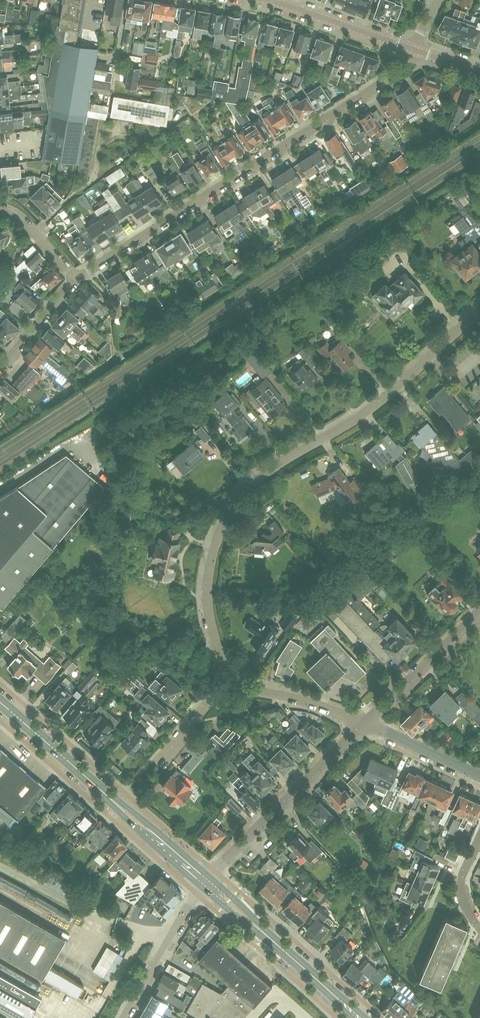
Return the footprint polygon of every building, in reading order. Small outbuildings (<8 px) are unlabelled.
[(77,44),(84,0),(64,0),(59,25),(57,25),(49,74),(44,74),(49,108),(87,114),(105,118),(107,106),(89,102),(98,48),(77,44)] [(51,11),(58,12),(61,0),(52,0),(51,11)] [(123,0),(109,0),(107,12),(112,13),(111,23),(120,25),(122,11),(121,11),(123,0)] [(142,0),(130,0),(125,27),(130,28),(131,22),(138,23),(142,0)] [(151,1),(147,0),(142,0),(138,23),(143,24),(142,29),(146,30),(151,1)] [(347,0),(334,0),(332,4),(343,9),(347,0)] [(343,9),(354,13),(359,0),(347,0),(343,9)] [(364,17),(371,2),(364,0),(359,0),(354,13),(364,17)] [(378,2),(380,3),(376,15),(381,17),(381,18),(385,20),(387,19),(388,19),(390,14),(395,16),(397,16),(402,3),(401,1),(398,0),(394,0),(393,2),(390,0),(379,0),(378,2)] [(161,30),(166,3),(161,2),(161,3),(155,1),(152,17),(158,18),(156,29),(161,30)] [(173,28),(176,6),(177,6),(177,5),(170,4),(166,3),(161,30),(160,36),(167,37),(168,27),(173,28)] [(191,32),(192,24),(195,9),(182,6),(179,25),(177,37),(177,38),(183,39),(184,30),(191,32)] [(12,20),(15,8),(7,7),(6,13),(5,19),(12,20)] [(452,34),(461,9),(456,7),(452,16),(447,14),(440,26),(440,27),(440,28),(440,29),(441,30),(441,31),(442,31),(442,32),(447,34),(448,32),(452,34)] [(15,8),(12,20),(19,21),(21,9),(15,8)] [(29,24),(36,24),(38,10),(32,9),(29,24)] [(208,32),(211,11),(210,11),(210,10),(205,9),(204,10),(198,9),(194,37),(201,38),(202,31),(208,32)] [(471,20),(464,18),(466,11),(461,9),(452,34),(451,37),(464,41),(470,24),(471,20)] [(220,46),(226,15),(222,14),(222,13),(220,13),(220,11),(216,11),(215,12),(213,12),(210,30),(211,30),(210,34),(215,34),(213,50),(220,52),(221,47),(221,46),(220,46)] [(57,15),(46,13),(45,21),(55,23),(57,15)] [(237,39),(241,17),(240,17),(238,15),(235,14),(234,15),(228,14),(225,30),(227,31),(226,37),(237,39)] [(476,46),(479,34),(479,16),(479,19),(473,16),(471,20),(470,24),(464,41),(476,46)] [(256,36),(259,21),(255,20),(254,19),(253,18),(251,17),(249,18),(248,18),(247,25),(244,24),(241,39),(246,40),(245,44),(254,46),(255,42),(256,36)] [(274,43),(279,26),(277,25),(276,24),(273,23),(272,24),(266,22),(264,32),(262,31),(260,39),(258,47),(263,48),(265,40),(274,43)] [(46,31),(46,38),(55,37),(57,23),(46,23),(46,31)] [(291,39),(293,30),(287,28),(288,27),(283,25),(283,27),(281,26),(274,50),(282,52),(281,54),(287,56),(292,39),(291,39)] [(3,41),(3,42),(15,41),(14,34),(2,35),(2,28),(0,28),(0,41),(3,41)] [(306,51),(312,35),(310,35),(309,33),(307,33),(305,33),(299,31),(296,43),(294,42),(289,55),(296,57),(299,49),(306,51)] [(327,59),(332,42),(325,40),(324,38),(321,37),(319,38),(318,37),(312,54),(320,57),(318,63),(324,65),(326,58),(327,59)] [(143,44),(134,42),(133,52),(141,54),(143,44)] [(18,55),(22,55),(22,49),(2,51),(1,44),(0,44),(0,57),(18,55)] [(145,46),(144,52),(157,54),(158,48),(145,46)] [(347,65),(353,48),(346,46),(346,47),(342,46),(337,59),(336,58),(333,65),(329,77),(339,80),(341,74),(337,73),(341,62),(347,65)] [(221,47),(220,52),(219,56),(226,57),(227,48),(221,47)] [(359,66),(363,53),(359,52),(360,51),(353,48),(347,65),(346,68),(353,71),(350,78),(354,79),(353,81),(355,82),(356,81),(361,67),(359,66)] [(52,57),(53,52),(44,53),(45,53),(45,56),(46,56),(45,60),(44,64),(39,63),(39,64),(37,71),(43,70),(43,73),(49,74),(52,57)] [(148,53),(144,52),(142,62),(146,63),(156,65),(158,56),(148,55),(148,53)] [(364,75),(365,76),(367,71),(371,73),(373,66),(376,67),(378,67),(379,65),(379,64),(378,62),(379,59),(378,59),(378,57),(374,55),(373,57),(367,55),(367,54),(365,53),(361,67),(356,81),(358,82),(359,80),(363,77),(364,75)] [(4,69),(3,61),(23,60),(22,55),(18,55),(0,57),(0,69),(4,69)] [(251,77),(254,61),(243,59),(242,67),(239,67),(236,88),(229,86),(228,91),(226,101),(246,104),(248,97),(248,96),(249,88),(251,77)] [(105,81),(111,82),(112,71),(107,70),(108,62),(96,60),(94,72),(106,74),(105,81)] [(328,82),(329,77),(333,65),(328,63),(322,80),(328,82)] [(176,93),(182,94),(185,75),(182,66),(176,73),(178,78),(176,93)] [(125,91),(135,93),(139,68),(129,67),(125,91)] [(321,84),(314,88),(311,85),(308,80),(309,76),(304,74),(300,84),(310,98),(311,97),(317,106),(323,102),(324,102),(327,101),(327,99),(332,96),(327,87),(325,87),(324,88),(321,84)] [(297,87),(301,77),(295,75),(291,84),(297,87)] [(20,84),(20,80),(8,81),(7,76),(0,77),(0,86),(20,84)] [(437,92),(441,81),(429,77),(426,79),(424,76),(423,77),(422,76),(417,79),(418,80),(417,81),(422,90),(420,91),(427,102),(435,96),(433,92),(434,91),(437,92)] [(139,88),(157,90),(158,80),(140,77),(139,88)] [(251,77),(249,88),(255,90),(257,78),(251,77)] [(337,85),(339,80),(329,77),(328,82),(337,85)] [(111,82),(105,81),(93,79),(92,89),(112,92),(114,82),(111,82)] [(286,82),(277,79),(275,83),(278,88),(286,82)] [(20,90),(20,84),(0,86),(0,97),(21,95),(20,90)] [(187,92),(195,94),(196,85),(188,84),(187,92)] [(456,100),(460,88),(453,85),(449,97),(456,100)] [(420,103),(409,86),(408,87),(407,86),(402,89),(403,90),(398,94),(405,105),(403,107),(411,120),(418,116),(412,108),(420,103)] [(211,98),(213,90),(199,87),(198,96),(211,98)] [(470,107),(475,92),(465,88),(454,121),(456,122),(460,123),(461,118),(463,118),(465,112),(463,111),(465,105),(470,107)] [(226,101),(228,91),(213,89),(213,90),(211,98),(211,99),(226,101)] [(312,108),(313,107),(306,97),(300,101),(298,98),(297,98),(292,89),(286,93),(300,115),(307,111),(308,113),(313,109),(312,108)] [(46,91),(40,92),(37,93),(38,102),(47,100),(46,91)] [(174,93),(167,92),(157,91),(156,98),(155,103),(114,96),(111,115),(166,125),(167,118),(171,119),(173,108),(169,107),(169,106),(174,101),(182,102),(184,101),(185,95),(182,94),(176,93),(174,93)] [(11,106),(10,101),(21,99),(21,95),(0,97),(0,107),(11,106)] [(185,95),(184,101),(192,113),(211,100),(211,99),(185,95)] [(403,132),(393,116),(399,113),(402,118),(407,115),(403,110),(401,111),(392,97),(387,101),(386,99),(382,102),(383,103),(381,104),(390,118),(387,120),(394,132),(398,136),(403,132)] [(477,119),(479,109),(479,102),(476,101),(471,117),(458,125),(461,130),(477,119)] [(273,107),(284,125),(288,122),(290,124),(293,122),(293,119),(294,118),(284,102),(278,106),(277,105),(273,107)] [(436,117),(427,102),(421,105),(431,120),(436,117)] [(279,128),(284,125),(273,107),(271,105),(267,108),(268,110),(270,112),(263,116),(273,132),(275,131),(277,132),(280,131),(279,128)] [(23,111),(13,112),(12,108),(0,109),(0,120),(25,117),(25,118),(30,117),(30,111),(23,111)] [(43,150),(42,159),(53,158),(79,162),(87,114),(49,108),(50,112),(44,146),(43,146),(42,150),(43,150)] [(259,141),(242,115),(241,115),(238,110),(233,113),(239,122),(240,121),(244,128),(238,132),(248,148),(250,147),(252,149),(255,147),(254,144),(259,141)] [(380,136),(386,132),(379,120),(377,121),(371,111),(365,114),(363,114),(361,115),(360,117),(359,118),(369,133),(368,133),(372,139),(379,135),(380,136)] [(242,115),(259,141),(263,138),(265,140),(268,138),(268,135),(269,135),(259,119),(253,123),(249,117),(248,118),(245,113),(241,115),(242,115)] [(30,117),(25,118),(25,117),(0,120),(0,131),(14,129),(14,125),(31,123),(30,117)] [(242,152),(244,151),(233,134),(227,138),(224,133),(223,133),(220,129),(221,128),(216,120),(211,123),(215,129),(233,158),(238,155),(240,156),(243,154),(242,152)] [(373,144),(371,141),(362,128),(361,129),(355,120),(351,123),(349,123),(346,125),(346,126),(345,127),(352,140),(350,141),(356,150),(358,149),(359,148),(366,144),(368,147),(373,144)] [(440,123),(445,132),(446,131),(449,120),(440,123)] [(179,138),(184,135),(177,124),(173,127),(179,138)] [(229,160),(233,158),(215,129),(211,132),(215,139),(214,140),(213,140),(213,141),(212,142),(211,143),(211,144),(211,145),(212,145),(212,146),(213,147),(212,148),(223,164),(224,163),(226,165),(229,163),(229,160)] [(353,156),(350,152),(343,140),(341,141),(336,133),(332,136),(329,135),(327,137),(327,139),(325,140),(337,157),(343,153),(345,155),(346,154),(349,158),(353,156)] [(215,158),(204,141),(202,137),(196,141),(198,144),(205,156),(198,160),(207,174),(208,173),(209,175),(214,172),(213,170),(218,167),(213,159),(215,158)] [(331,165),(329,161),(320,148),(310,155),(318,169),(322,173),(325,179),(329,185),(334,182),(326,169),(331,165)] [(202,178),(193,164),(191,161),(185,165),(177,152),(170,156),(174,162),(176,165),(180,172),(182,171),(191,185),(202,178)] [(308,176),(318,169),(310,155),(299,162),(308,176)] [(396,159),(402,168),(407,165),(402,155),(396,159)] [(180,172),(176,165),(174,162),(170,164),(172,168),(173,170),(171,172),(170,175),(165,178),(166,181),(173,193),(186,185),(179,173),(180,172)] [(22,176),(25,175),(24,169),(20,169),(20,164),(2,166),(3,178),(7,178),(22,176)] [(77,165),(70,164),(69,174),(76,175),(77,165)] [(110,183),(125,174),(120,166),(105,175),(110,183)] [(154,185),(161,180),(152,166),(144,170),(154,185)] [(283,172),(299,198),(304,195),(295,183),(302,179),(293,166),(283,172)] [(389,167),(380,173),(384,180),(393,174),(389,167)] [(304,204),(299,198),(283,172),(272,179),(284,198),(290,194),(299,208),(304,204)] [(48,179),(42,177),(34,174),(34,178),(42,185),(47,181),(48,179)] [(10,185),(10,189),(28,187),(28,183),(32,183),(31,175),(27,176),(27,175),(25,175),(22,176),(7,178),(7,185),(10,185)] [(150,208),(162,201),(152,186),(145,190),(139,180),(134,179),(132,180),(141,193),(150,208)] [(367,191),(373,188),(367,179),(361,183),(367,191)] [(150,208),(141,193),(132,180),(127,183),(127,186),(134,197),(128,201),(138,216),(150,208)] [(42,185),(32,196),(35,199),(34,201),(39,205),(56,189),(47,181),(42,185)] [(254,191),(268,213),(270,216),(271,218),(275,215),(269,205),(276,201),(265,184),(254,191)] [(352,190),(357,198),(359,196),(361,195),(357,187),(352,190)] [(56,189),(39,205),(44,210),(45,209),(49,213),(56,206),(61,201),(64,197),(56,189)] [(127,202),(119,189),(105,198),(113,210),(127,202)] [(260,218),(268,213),(254,191),(243,198),(245,201),(241,204),(247,213),(252,221),(253,221),(253,216),(260,218)] [(249,237),(245,230),(245,227),(243,223),(240,223),(238,219),(247,213),(241,204),(238,206),(236,202),(225,209),(234,222),(238,228),(241,233),(236,236),(235,237),(239,243),(249,237)] [(470,213),(466,207),(460,211),(463,216),(454,222),(463,235),(465,234),(466,236),(459,242),(464,249),(452,258),(464,274),(466,277),(467,276),(468,276),(470,276),(473,273),(474,272),(474,271),(479,267),(479,254),(472,243),(471,241),(479,234),(479,227),(477,223),(470,213)] [(234,222),(225,209),(215,216),(223,229),(234,222)] [(120,228),(121,226),(112,211),(100,219),(110,234),(114,231),(115,233),(121,230),(120,228)] [(72,219),(75,224),(80,232),(87,228),(79,215),(72,219)] [(98,242),(110,234),(100,219),(88,226),(98,242)] [(219,248),(212,236),(217,232),(209,220),(198,226),(210,244),(214,251),(219,248)] [(83,238),(80,232),(75,224),(68,228),(74,237),(69,241),(69,244),(72,248),(73,247),(78,254),(79,254),(81,255),(84,253),(84,250),(89,247),(83,238)] [(210,253),(214,251),(210,244),(198,226),(188,233),(196,246),(200,252),(206,248),(210,253)] [(241,233),(238,228),(233,231),(236,236),(241,233)] [(169,240),(180,256),(186,252),(191,259),(196,256),(181,233),(176,236),(174,235),(170,238),(170,240),(169,240)] [(173,260),(180,256),(169,240),(168,240),(166,240),(163,242),(162,244),(157,248),(172,271),(177,268),(173,260)] [(39,263),(45,258),(33,244),(24,252),(29,257),(26,260),(25,258),(17,266),(15,264),(12,269),(18,274),(30,264),(37,272),(42,267),(39,263)] [(270,248),(261,254),(264,258),(273,253),(270,248)] [(164,280),(166,278),(171,275),(165,264),(160,267),(159,265),(151,252),(140,259),(152,277),(159,273),(164,280)] [(144,283),(152,277),(140,259),(129,265),(135,275),(131,278),(135,285),(148,306),(151,304),(147,298),(149,297),(146,291),(148,290),(144,283)] [(231,265),(226,268),(232,278),(246,270),(242,265),(234,270),(231,265)] [(57,283),(56,282),(62,276),(54,267),(47,274),(46,273),(32,286),(35,289),(40,285),(41,286),(45,281),(50,287),(52,285),(53,286),(57,283)] [(131,278),(127,280),(121,270),(107,279),(114,291),(125,284),(128,289),(135,285),(131,278)] [(215,272),(211,275),(218,287),(223,284),(215,272)] [(386,283),(373,295),(391,314),(399,306),(401,308),(403,309),(406,306),(406,303),(412,297),(415,300),(416,298),(418,299),(422,295),(422,293),(423,292),(404,272),(389,287),(386,283)] [(19,281),(11,275),(4,283),(11,290),(19,281)] [(204,295),(205,296),(218,288),(214,280),(200,289),(204,295)] [(29,311),(38,300),(30,293),(32,292),(20,282),(15,287),(21,293),(16,299),(29,311)] [(97,299),(100,295),(87,284),(81,291),(99,307),(105,312),(107,314),(108,312),(107,304),(105,306),(97,299)] [(105,312),(99,307),(81,291),(75,298),(94,314),(96,311),(102,315),(105,312)] [(202,296),(199,291),(193,294),(196,300),(202,296)] [(103,322),(94,314),(75,298),(69,304),(82,316),(84,313),(99,326),(103,322)] [(20,328),(7,317),(9,316),(0,308),(0,318),(4,321),(0,325),(14,337),(18,333),(17,331),(20,328)] [(85,339),(85,338),(88,334),(85,332),(75,322),(78,318),(66,308),(62,312),(63,313),(60,317),(82,336),(85,339)] [(79,340),(82,336),(60,317),(57,320),(56,319),(52,324),(64,335),(68,331),(78,340),(79,340)] [(345,334),(335,322),(330,326),(340,338),(345,334)] [(0,325),(0,340),(5,345),(8,341),(10,342),(14,337),(0,325)] [(49,327),(42,335),(58,349),(62,344),(62,345),(70,351),(73,348),(67,342),(65,340),(49,327)] [(41,337),(32,347),(55,366),(66,375),(70,370),(63,364),(61,365),(47,354),(53,347),(41,337)] [(128,337),(122,341),(125,346),(131,343),(128,337)] [(342,339),(340,341),(338,338),(333,342),(335,345),(331,348),(326,342),(319,348),(325,355),(330,351),(345,368),(354,361),(346,351),(349,349),(342,339)] [(31,363),(15,382),(26,391),(25,392),(37,402),(47,396),(33,384),(43,373),(36,367),(41,361),(57,375),(55,377),(63,384),(71,380),(66,375),(55,366),(32,347),(24,356),(31,363)] [(299,352),(312,367),(317,362),(305,347),(299,352)] [(84,357),(77,366),(85,372),(95,366),(84,357)] [(302,364),(289,375),(294,381),(296,380),(305,390),(318,379),(309,368),(307,370),(302,364)] [(284,406),(279,399),(281,397),(266,378),(256,386),(255,385),(246,391),(258,406),(261,404),(272,417),(284,406)] [(20,392),(4,379),(0,384),(0,391),(13,402),(20,392)] [(460,426),(470,418),(444,387),(436,394),(435,393),(431,397),(432,397),(431,398),(432,400),(431,401),(435,407),(437,406),(442,411),(446,408),(456,420),(452,423),(458,429),(460,427),(460,426)] [(227,390),(213,402),(224,416),(225,415),(232,424),(236,430),(233,432),(239,440),(242,437),(243,437),(248,433),(249,434),(250,433),(249,432),(254,429),(247,421),(243,415),(241,417),(233,408),(236,407),(242,403),(233,392),(231,395),(227,390)] [(23,414),(20,412),(17,415),(15,417),(17,419),(19,421),(20,421),(21,422),(22,421),(26,417),(23,414)] [(438,474),(446,466),(448,465),(449,465),(453,470),(447,476),(452,481),(474,462),(467,453),(458,461),(453,456),(454,454),(429,424),(420,432),(419,431),(416,434),(416,435),(414,437),(421,445),(421,444),(424,442),(437,457),(434,459),(429,464),(438,474)] [(171,469),(178,477),(205,455),(198,447),(205,441),(205,442),(211,437),(202,426),(196,431),(202,438),(195,444),(193,442),(173,459),(177,464),(171,469)] [(403,447),(399,444),(398,445),(394,440),(389,445),(383,438),(366,452),(372,460),(375,457),(382,465),(391,457),(393,460),(396,457),(399,460),(396,464),(407,484),(417,478),(405,456),(404,456),(401,453),(404,450),(403,447)] [(472,449),(467,453),(474,462),(479,457),(472,449)] [(54,546),(105,486),(67,454),(0,497),(0,604),(2,606),(54,546)] [(338,487),(349,502),(365,490),(356,478),(350,482),(339,468),(329,475),(331,478),(320,482),(320,481),(316,483),(317,483),(313,485),(317,496),(329,490),(330,491),(334,489),(333,489),(338,487)] [(385,486),(377,493),(388,505),(396,498),(385,486)] [(115,523),(115,524),(125,526),(130,527),(130,526),(130,524),(132,515),(132,514),(133,513),(133,512),(132,512),(127,511),(118,509),(118,510),(117,512),(117,514),(117,517),(116,517),(115,523)] [(396,519),(391,513),(383,520),(388,526),(396,519)] [(265,546),(269,547),(272,551),(285,540),(280,534),(284,530),(275,519),(268,525),(273,531),(270,533),(265,533),(265,538),(256,537),(245,546),(249,551),(264,552),(265,546)] [(176,542),(178,531),(169,529),(166,540),(159,538),(158,544),(157,544),(153,560),(158,561),(155,574),(170,578),(171,577),(174,578),(176,570),(172,570),(179,543),(176,542)] [(382,561),(387,557),(383,552),(388,547),(383,542),(373,551),(382,561)] [(340,592),(328,602),(376,653),(373,656),(376,659),(379,656),(384,662),(393,654),(371,631),(378,624),(379,620),(359,600),(378,583),(376,580),(382,575),(373,566),(371,563),(358,575),(340,592)] [(463,595),(456,588),(450,581),(449,582),(442,574),(437,579),(439,581),(435,585),(434,585),(432,586),(431,587),(430,587),(430,588),(429,589),(428,590),(428,591),(446,611),(450,608),(450,609),(453,608),(456,606),(456,603),(456,602),(463,595)] [(3,637),(7,641),(27,619),(20,613),(6,630),(2,627),(0,629),(0,640),(3,637)] [(288,615),(280,625),(288,631),(296,621),(288,615)] [(260,624),(251,618),(248,619),(246,622),(245,626),(257,634),(252,641),(264,650),(279,630),(265,620),(266,619),(265,618),(260,624)] [(378,624),(371,631),(393,654),(397,659),(399,657),(402,657),(404,655),(404,652),(413,644),(418,639),(410,631),(409,630),(410,627),(406,623),(403,624),(397,618),(389,626),(387,626),(386,626),(384,626),(383,626),(381,627),(380,628),(379,627),(382,624),(379,620),(378,624)] [(336,639),(333,636),(337,633),(329,624),(311,640),(323,653),(307,668),(325,688),(340,674),(355,681),(366,671),(351,655),(349,656),(334,640),(336,639)] [(19,675),(22,671),(28,676),(32,671),(46,683),(55,673),(55,672),(61,665),(55,660),(44,673),(31,661),(36,656),(25,647),(29,642),(25,638),(21,643),(14,637),(5,647),(16,657),(8,666),(19,675)] [(289,667),(302,646),(291,638),(277,660),(279,661),(276,672),(289,676),(293,670),(289,667)] [(74,660),(67,667),(72,672),(79,665),(74,660)] [(134,665),(129,671),(134,675),(139,669),(134,665)] [(161,671),(149,685),(155,690),(157,689),(170,700),(171,700),(172,700),(176,696),(175,695),(181,688),(161,671)] [(100,678),(98,677),(92,672),(73,693),(77,696),(62,714),(67,718),(67,717),(76,725),(84,717),(90,710),(83,704),(101,683),(98,680),(100,678)] [(57,708),(70,693),(64,688),(70,681),(66,677),(62,681),(46,699),(51,703),(49,705),(54,709),(56,708),(57,708)] [(126,687),(127,686),(121,680),(119,682),(113,690),(119,695),(126,687)] [(169,711),(149,694),(150,692),(142,685),(134,695),(142,702),(144,700),(150,705),(143,714),(156,726),(160,721),(162,722),(167,717),(165,715),(169,711)] [(452,697),(446,690),(431,704),(448,722),(457,713),(462,708),(479,726),(479,708),(472,700),(471,700),(462,691),(454,699),(452,697)] [(433,715),(428,710),(421,703),(420,704),(417,704),(415,706),(415,709),(411,713),(424,726),(428,729),(432,725),(427,721),(433,715)] [(421,730),(424,726),(411,713),(407,717),(404,717),(402,719),(402,722),(401,722),(412,734),(418,728),(421,730)] [(93,721),(90,724),(83,732),(87,735),(86,737),(95,745),(97,743),(98,744),(103,738),(105,740),(110,734),(107,732),(113,725),(100,714),(94,722),(93,721)] [(299,729),(304,724),(294,714),(289,719),(292,723),(299,729)] [(141,750),(150,740),(144,735),(148,731),(146,729),(150,724),(142,717),(137,722),(138,723),(133,729),(131,727),(128,730),(130,732),(121,742),(135,753),(139,748),(141,750)] [(312,724),(311,725),(307,721),(304,724),(299,729),(300,731),(301,731),(302,731),(308,737),(310,735),(316,741),(317,740),(318,741),(324,736),(322,735),(324,733),(323,733),(323,732),(324,731),(324,730),(324,729),(323,728),(323,727),(322,727),(321,727),(321,726),(320,726),(319,726),(319,727),(318,727),(317,727),(316,728),(312,724)] [(300,731),(299,729),(292,723),(285,730),(291,736),(290,737),(292,738),(286,745),(290,749),(291,748),(299,757),(300,756),(301,758),(307,752),(306,751),(309,747),(297,734),(300,731)] [(216,745),(214,747),(212,745),(208,749),(217,758),(221,753),(223,755),(241,735),(233,728),(232,730),(228,727),(220,736),(216,732),(209,739),(216,745)] [(442,742),(451,734),(447,730),(438,738),(442,742)] [(294,762),(287,755),(281,749),(285,746),(274,734),(268,740),(274,746),(272,747),(276,751),(275,751),(276,753),(271,758),(284,772),(285,771),(286,773),(291,767),(290,766),(294,762)] [(451,734),(442,742),(446,746),(455,738),(451,734)] [(199,736),(192,744),(189,748),(188,749),(194,755),(196,757),(195,757),(197,759),(198,758),(206,748),(210,744),(199,736)] [(243,748),(242,747),(239,744),(233,750),(237,754),(243,748)] [(40,795),(46,787),(0,747),(0,832),(5,834),(40,795)] [(256,757),(254,759),(251,756),(249,756),(243,761),(253,771),(268,787),(275,781),(268,774),(270,773),(256,757)] [(228,757),(224,761),(234,771),(237,768),(228,757)] [(352,778),(347,783),(354,790),(357,793),(358,794),(363,790),(358,785),(362,781),(361,779),(363,777),(365,776),(376,781),(384,763),(371,758),(366,768),(363,767),(358,772),(352,778)] [(376,781),(373,788),(385,793),(388,786),(390,786),(397,769),(384,763),(376,781)] [(253,771),(250,774),(244,768),(239,773),(254,789),(256,787),(262,793),(268,787),(253,771)] [(185,775),(180,773),(176,770),(171,776),(170,776),(171,776),(163,786),(162,785),(162,786),(170,793),(168,796),(178,805),(192,788),(182,780),(185,778),(184,777),(185,775)] [(409,771),(402,785),(409,788),(408,790),(416,794),(424,778),(423,778),(424,776),(417,773),(416,774),(409,771)] [(248,788),(242,783),(244,781),(239,776),(233,783),(243,793),(238,797),(251,810),(252,809),(254,809),(259,805),(258,803),(259,802),(247,789),(248,788)] [(55,803),(60,797),(67,790),(55,779),(37,799),(41,803),(47,796),(55,803)] [(418,796),(417,795),(409,812),(413,815),(421,798),(424,799),(424,798),(431,801),(429,804),(430,804),(439,783),(432,779),(431,781),(427,779),(418,796)] [(430,804),(440,809),(437,815),(441,817),(439,822),(444,824),(449,813),(445,811),(445,808),(453,792),(446,789),(447,787),(439,783),(430,804)] [(329,792),(326,794),(332,800),(332,801),(339,809),(345,803),(346,804),(349,807),(352,804),(361,814),(370,806),(368,804),(363,808),(358,803),(352,797),(353,797),(350,794),(344,788),(342,791),(336,785),(333,788),(331,788),(329,790),(329,792)] [(396,785),(393,791),(390,797),(397,800),(402,787),(396,785)] [(390,797),(393,791),(387,788),(381,802),(387,805),(390,797)] [(354,790),(350,794),(353,797),(352,797),(358,803),(363,808),(368,804),(366,802),(358,794),(357,793),(354,790)] [(70,819),(76,812),(83,805),(77,798),(76,799),(68,792),(51,812),(50,814),(57,821),(61,817),(67,822),(70,819)] [(459,825),(471,799),(467,797),(467,796),(462,793),(461,795),(460,794),(453,810),(458,812),(455,819),(454,818),(448,831),(455,834),(459,825)] [(243,809),(231,797),(225,803),(237,815),(243,809)] [(478,813),(479,808),(479,803),(471,799),(459,825),(464,827),(469,817),(475,820),(478,813)] [(332,814),(327,808),(320,801),(314,806),(312,807),(310,808),(309,811),(308,812),(316,820),(316,822),(318,824),(320,823),(321,825),(326,829),(332,823),(337,819),(332,814)] [(85,832),(91,825),(97,818),(89,811),(90,810),(85,805),(64,828),(68,831),(75,823),(85,832)] [(224,835),(224,834),(225,833),(216,825),(221,820),(217,816),(212,822),(200,835),(207,842),(208,843),(210,845),(212,846),(213,846),(220,838),(222,838),(224,835)] [(352,828),(342,817),(337,822),(347,833),(352,828)] [(113,832),(113,831),(100,820),(100,821),(81,842),(85,846),(89,841),(88,840),(91,837),(94,839),(89,844),(96,850),(112,832),(113,832)] [(15,827),(10,833),(18,839),(23,834),(15,827)] [(39,836),(32,830),(22,841),(30,847),(39,836)] [(309,845),(305,841),(298,833),(288,843),(293,849),(289,853),(295,859),(302,852),(310,860),(321,849),(313,841),(309,845)] [(111,862),(120,851),(127,844),(123,840),(116,834),(100,852),(111,862)] [(429,844),(419,840),(416,846),(427,851),(429,844)] [(444,856),(449,859),(455,861),(460,851),(450,845),(444,856)] [(433,857),(432,857),(415,849),(412,855),(416,856),(410,868),(418,871),(434,879),(439,867),(430,863),(433,857)] [(151,884),(137,872),(144,865),(137,859),(137,860),(126,851),(117,861),(116,859),(108,868),(110,870),(117,870),(119,868),(122,868),(124,866),(129,871),(128,873),(128,876),(126,878),(126,883),(117,893),(134,903),(151,884)] [(449,859),(444,856),(435,852),(432,857),(433,857),(447,864),(449,859)] [(284,878),(279,874),(274,869),(278,864),(270,857),(261,867),(262,868),(262,867),(272,876),(267,881),(260,888),(264,892),(268,896),(284,878)] [(363,860),(359,866),(360,866),(365,869),(368,863),(369,862),(366,861),(364,859),(363,860)] [(429,890),(434,879),(418,871),(413,883),(429,890)] [(298,876),(302,880),(305,878),(306,876),(302,872),(298,876)] [(99,879),(94,874),(91,879),(95,883),(99,879)] [(158,891),(143,908),(148,911),(172,884),(160,874),(151,884),(153,886),(147,893),(151,897),(157,890),(158,891)] [(295,887),(289,882),(284,878),(268,896),(273,900),(277,903),(284,895),(288,890),(291,893),(295,887)] [(429,890),(413,883),(407,881),(399,898),(412,904),(414,898),(424,902),(429,890)] [(172,884),(148,911),(157,916),(165,921),(168,916),(176,907),(173,905),(182,895),(182,893),(172,884)] [(251,891),(243,884),(241,886),(249,893),(251,891)] [(70,885),(63,893),(79,900),(85,893),(70,885)] [(291,916),(303,902),(298,899),(302,894),(295,887),(291,893),(294,896),(283,908),(286,911),(291,916)] [(102,903),(85,894),(82,900),(98,908),(102,903)] [(330,902),(326,898),(322,903),(326,907),(330,902)] [(46,978),(76,996),(83,984),(54,967),(48,964),(64,937),(0,899),(0,952),(43,977),(44,975),(46,976),(45,978),(46,978)] [(314,913),(318,907),(312,902),(307,906),(303,902),(291,916),(296,920),(299,923),(306,915),(311,910),(314,913)] [(317,939),(324,931),(329,926),(323,920),(329,913),(321,905),(319,908),(318,907),(314,913),(313,914),(317,918),(307,929),(317,939)] [(219,926),(214,922),(209,917),(208,917),(205,915),(202,915),(191,927),(198,933),(202,937),(197,943),(199,945),(190,955),(195,959),(204,949),(201,947),(206,940),(213,933),(219,926)] [(433,946),(454,955),(467,925),(446,916),(433,946)] [(342,960),(349,953),(359,941),(353,936),(354,935),(344,926),(335,936),(340,940),(338,943),(331,951),(342,960)] [(218,937),(217,937),(199,958),(229,983),(228,984),(229,985),(222,993),(203,982),(192,976),(188,982),(200,988),(196,995),(195,997),(187,1009),(187,1010),(188,1010),(200,1017),(243,1017),(272,985),(272,984),(218,937)] [(441,986),(454,955),(433,946),(420,977),(441,986)] [(341,975),(351,984),(363,971),(370,962),(366,959),(359,967),(352,962),(341,975)] [(281,960),(279,963),(286,969),(289,966),(281,960)] [(387,972),(380,967),(376,971),(382,977),(387,972)] [(26,1017),(30,1017),(32,1014),(34,1011),(37,1006),(37,1005),(41,998),(27,990),(28,989),(0,973),(0,1003),(26,1017)] [(178,981),(173,978),(164,973),(158,984),(155,991),(187,1009),(195,997),(180,988),(177,989),(175,988),(178,981)] [(184,989),(196,995),(200,988),(188,982),(184,989)] [(409,997),(413,993),(408,989),(404,993),(409,997)] [(382,1010),(391,1017),(392,1017),(403,1006),(401,1004),(406,998),(398,992),(393,998),(390,995),(385,1000),(388,1003),(382,1010)] [(414,1008),(422,999),(415,992),(407,1001),(408,1002),(404,1007),(403,1006),(392,1017),(409,1017),(416,1009),(414,1008)] [(154,995),(153,994),(152,994),(147,1003),(173,1017),(176,1017),(177,1016),(171,1012),(173,1009),(166,1006),(168,1003),(154,995)] [(147,1003),(142,1013),(150,1017),(159,1017),(161,1016),(164,1017),(173,1017),(147,1003)]
